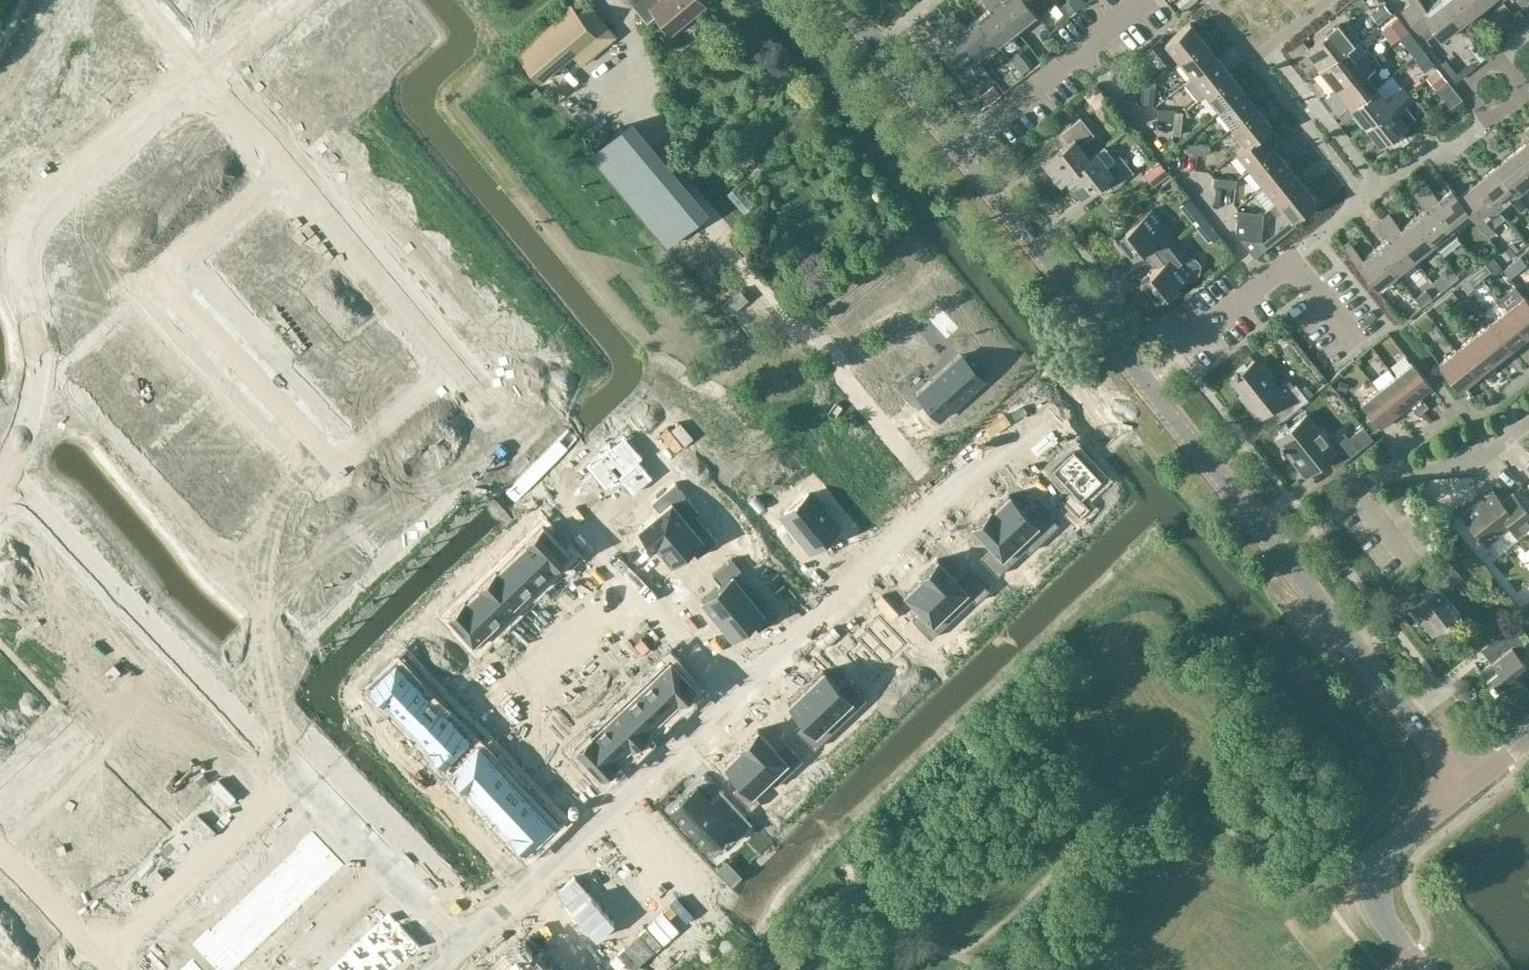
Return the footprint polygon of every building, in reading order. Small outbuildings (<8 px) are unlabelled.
[(338,10),(339,11),(362,37),(371,29),(378,37),(390,26),(367,0),(350,0),(338,10)] [(390,26),(400,17),(394,9),(404,0),(367,0),(390,26)] [(702,0),(629,0),(648,23),(657,15),(672,34),(706,5),(702,0)] [(1018,28),(995,0),(984,0),(991,8),(979,18),(999,43),(1018,28)] [(1025,0),(995,0),(1018,28),(1037,13),(1026,0),(1026,1),(1025,0)] [(1076,9),(1085,2),(1083,0),(1068,0),(1076,9)] [(1197,0),(1178,0),(1176,2),(1183,11),(1197,0)] [(1426,6),(1421,0),(1410,0),(1411,2),(1401,10),(1419,33),(1430,25),(1442,40),(1461,25),(1441,0),(1438,0),(1428,8),(1426,6)] [(1480,10),(1472,0),(1441,0),(1461,25),(1480,10)] [(1480,10),(1492,0),(1472,0),(1480,10)] [(1392,12),(1387,6),(1384,3),(1370,14),(1378,23),(1392,12)] [(616,36),(589,4),(578,13),(572,5),(515,52),(540,82),(573,55),(582,65),(616,36)] [(339,11),(318,30),(349,64),(360,55),(352,46),(362,37),(339,11)] [(1525,26),(1528,23),(1528,12),(1528,11),(1519,18),(1525,26)] [(999,43),(979,18),(967,28),(956,14),(949,19),(980,58),(999,43)] [(1391,44),(1409,30),(1398,17),(1381,31),(1391,44)] [(961,74),(980,58),(949,19),(942,25),(953,38),(940,48),(961,74)] [(1507,28),(1513,36),(1523,28),(1517,20),(1507,28)] [(1170,67),(1179,60),(1205,40),(1191,22),(1164,44),(1159,38),(1151,45),(1170,67)] [(1332,31),(1306,52),(1321,71),(1348,50),(1355,44),(1350,38),(1340,24),(1332,31)] [(318,30),(297,48),(319,73),(329,65),(337,74),(349,64),(318,30)] [(1415,39),(1409,31),(1401,38),(1407,45),(1415,39)] [(127,33),(102,54),(130,88),(155,67),(127,33)] [(1185,84),(1218,57),(1205,40),(1179,60),(1193,77),(1184,83),(1184,84),(1185,84)] [(1468,45),(1481,61),(1487,57),(1474,40),(1468,45)] [(297,47),(276,66),(307,101),(317,92),(309,82),(319,73),(297,48),(297,47)] [(1336,90),(1376,57),(1371,51),(1357,62),(1348,50),(1321,71),(1336,90)] [(1424,50),(1415,57),(1423,67),(1431,60),(1424,50)] [(1232,74),(1218,57),(1185,84),(1198,101),(1207,94),(1232,74)] [(1385,81),(1376,69),(1382,64),(1376,57),(1336,90),(1351,108),(1378,87),(1385,81)] [(72,77),(55,91),(83,125),(102,110),(84,89),(95,80),(78,60),(66,70),(72,77)] [(1024,61),(1016,67),(1021,73),(1029,67),(1024,61)] [(1011,62),(998,72),(1008,85),(1021,75),(1011,62)] [(1452,85),(1438,68),(1427,78),(1441,95),(1452,85)] [(1221,112),(1246,92),(1232,74),(1207,94),(1221,112)] [(1132,83),(1144,85),(1145,77),(1133,75),(1132,83)] [(1145,77),(1144,85),(1155,86),(1156,78),(1145,77)] [(1098,84),(1091,89),(1101,102),(1108,97),(1098,84)] [(992,86),(980,96),(987,105),(1000,95),(992,86)] [(1366,127),(1409,93),(1403,86),(1387,99),(1378,87),(1351,108),(1366,127)] [(1144,88),(1143,96),(1143,103),(1154,104),(1156,89),(1144,88)] [(31,99),(20,108),(36,128),(47,119),(64,141),(83,125),(55,91),(38,106),(31,99)] [(1234,129),(1260,109),(1246,92),(1221,112),(1234,129)] [(1406,107),(1414,100),(1409,93),(1366,127),(1382,146),(1407,126),(1406,125),(1415,118),(1406,107)] [(1159,109),(1158,120),(1175,122),(1183,123),(1185,111),(1176,111),(1159,109)] [(1248,146),(1264,134),(1274,126),(1260,109),(1234,129),(1247,145),(1248,146)] [(1067,176),(1092,156),(1082,144),(1095,133),(1082,117),(1063,132),(1071,142),(1045,162),(1062,183),(1068,178),(1067,176)] [(1182,134),(1183,123),(1175,122),(1174,133),(1182,134)] [(1286,143),(1274,126),(1248,146),(1247,145),(1237,152),(1251,169),(1277,150),(1286,143)] [(698,218),(622,127),(590,154),(666,245),(698,218)] [(0,143),(0,195),(2,198),(27,177),(14,162),(31,149),(16,130),(0,143)] [(178,139),(161,153),(184,181),(201,167),(178,139)] [(1516,154),(1528,170),(1528,143),(1516,154)] [(1092,156),(1067,176),(1068,178),(1083,197),(1109,177),(1117,186),(1136,171),(1121,153),(1117,157),(1107,144),(1098,151),(1092,156)] [(1199,153),(1199,145),(1188,144),(1187,152),(1199,153)] [(1210,154),(1211,146),(1199,145),(1199,153),(1210,154)] [(1277,150),(1251,169),(1260,181),(1265,186),(1290,166),(1285,161),(1277,150)] [(161,153),(144,167),(167,195),(184,181),(161,153)] [(1516,154),(1498,168),(1518,194),(1528,186),(1528,170),(1516,154)] [(1155,182),(1169,171),(1161,160),(1146,171),(1155,182)] [(1279,204),(1304,184),(1290,166),(1265,186),(1279,204)] [(144,167),(128,181),(151,208),(167,195),(144,167)] [(1528,207),(1518,194),(1498,168),(1479,183),(1499,209),(1512,199),(1523,212),(1528,207)] [(704,212),(720,203),(706,176),(681,189),(689,203),(697,199),(704,212)] [(1226,188),(1227,179),(1216,178),(1215,187),(1226,188)] [(1237,189),(1238,180),(1227,179),(1226,188),(1237,189)] [(1425,179),(1418,184),(1455,230),(1472,215),(1473,215),(1460,198),(1453,189),(1441,199),(1425,179)] [(128,181),(111,194),(134,222),(151,208),(128,181)] [(1487,219),(1499,209),(1479,183),(1460,198),(1473,215),(1472,215),(1491,238),(1497,233),(1487,219)] [(1307,188),(1304,184),(1279,204),(1271,209),(1276,215),(1284,210),(1292,221),(1317,201),(1307,188)] [(1418,184),(1412,190),(1428,209),(1416,219),(1436,244),(1434,246),(1439,251),(1441,250),(1458,236),(1454,230),(1455,230),(1418,184)] [(220,190),(210,197),(215,203),(225,196),(220,190)] [(111,194),(95,208),(118,236),(134,222),(111,194)] [(277,207),(249,230),(264,248),(292,224),(277,207)] [(1198,207),(1187,215),(1195,224),(1205,216),(1198,207)] [(195,209),(186,217),(191,223),(201,215),(195,209)] [(1263,213),(1255,212),(1238,211),(1236,222),(1262,224),(1263,213)] [(1152,259),(1177,239),(1163,222),(1158,227),(1147,214),(1118,237),(1135,258),(1145,250),(1152,259)] [(1436,244),(1416,219),(1404,228),(1393,214),(1386,220),(1417,259),(1434,246),(1436,244)] [(1205,216),(1195,224),(1202,233),(1212,225),(1205,216)] [(186,217),(177,225),(182,231),(191,223),(186,217)] [(1399,274),(1417,259),(1386,220),(1379,225),(1390,238),(1378,248),(1399,274)] [(1261,240),(1262,224),(1236,222),(1236,233),(1239,238),(1261,240)] [(292,224),(264,248),(278,264),(306,241),(292,224)] [(61,236),(44,250),(56,265),(47,273),(64,293),(74,284),(68,277),(85,264),(61,236)] [(162,237),(153,245),(158,251),(167,243),(162,237)] [(1195,257),(1190,255),(1177,239),(1152,259),(1159,267),(1142,281),(1158,302),(1187,279),(1191,280),(1199,274),(1200,264),(1195,257)] [(306,241),(278,264),(291,281),(319,257),(306,241)] [(1399,274),(1378,248),(1366,258),(1355,244),(1348,249),(1380,289),(1399,274)] [(153,245),(144,252),(149,258),(158,251),(153,245)] [(1508,259),(1516,252),(1510,245),(1502,252),(1508,259)] [(319,257),(291,281),(305,297),(333,274),(319,257)] [(1456,269),(1461,276),(1469,270),(1463,263),(1456,269)] [(225,264),(219,269),(227,278),(233,273),(225,264)] [(1505,268),(1511,276),(1516,272),(1510,264),(1505,268)] [(129,265),(120,272),(125,278),(134,271),(129,265)] [(1484,278),(1492,272),(1487,265),(1479,272),(1484,278)] [(120,272),(111,280),(116,286),(125,278),(120,272)] [(1475,285),(1484,278),(1479,272),(1470,279),(1475,285)] [(233,273),(227,278),(235,287),(241,282),(233,273)] [(333,274),(305,297),(319,314),(347,291),(333,274)] [(1351,313),(1364,304),(1351,287),(1338,296),(1351,313)] [(1427,289),(1417,297),(1424,305),(1434,298),(1427,289)] [(347,291),(319,314),(333,331),(361,307),(347,291)] [(1450,305),(1459,298),(1454,292),(1445,299),(1450,305)] [(1526,296),(1509,310),(1528,336),(1528,300),(1526,296)] [(253,297),(247,302),(255,311),(261,306),(253,297)] [(730,298),(720,306),(728,315),(738,307),(730,298)] [(1441,312),(1450,305),(1445,299),(1436,306),(1441,312)] [(261,306),(255,311),(262,321),(268,315),(261,306)] [(361,307),(333,331),(347,347),(374,324),(361,307)] [(1512,349),(1528,336),(1509,310),(1492,323),(1512,349)] [(1426,311),(1409,324),(1416,332),(1433,319),(1426,311)] [(143,318),(137,323),(146,332),(151,326),(143,318)] [(1495,362),(1512,349),(1492,323),(1475,337),(1495,362)] [(374,324),(347,347),(360,364),(388,340),(374,324)] [(151,326),(146,332),(154,340),(160,335),(151,326)] [(281,330),(274,335),(282,345),(288,339),(281,330)] [(1478,376),(1495,362),(1475,337),(1457,350),(1478,376)] [(288,339),(282,345),(290,354),(296,349),(288,339)] [(388,341),(360,364),(374,380),(402,357),(388,341)] [(100,344),(73,369),(89,385),(115,360),(100,344)] [(173,349),(167,354),(175,363),(181,358),(173,349)] [(1466,384),(1478,376),(1457,350),(1440,364),(1460,389),(1461,389),(1469,399),(1474,394),(1466,384)] [(961,354),(918,393),(940,418),(984,379),(961,354)] [(301,357),(295,363),(303,371),(309,366),(301,357)] [(181,358),(175,363),(184,372),(189,366),(181,358)] [(1290,380),(1280,387),(1257,359),(1233,378),(1249,398),(1246,401),(1260,418),(1273,408),(1283,420),(1309,399),(1298,384),(1295,386),(1290,380)] [(115,360),(89,385),(104,401),(130,376),(115,360)] [(1422,397),(1433,388),(1413,362),(1396,376),(1424,411),(1430,406),(1422,397)] [(130,376),(104,401),(119,417),(145,392),(130,376)] [(1419,415),(1424,411),(1396,376),(1378,389),(1399,415),(1411,405),(1419,415)] [(322,380),(317,385),(325,394),(331,389),(322,380)] [(1345,391),(1348,383),(1340,380),(1338,389),(1345,391)] [(203,381),(198,387),(206,395),(212,390),(203,381)] [(331,389),(325,394),(333,403),(339,397),(331,389)] [(1382,428),(1399,415),(1378,389),(1361,403),(1373,417),(1368,421),(1376,431),(1381,427),(1382,428)] [(145,392),(119,417),(133,432),(160,407),(145,392)] [(217,396),(211,401),(220,410),(225,404),(217,396)] [(345,404),(340,410),(348,418),(354,413),(345,404)] [(432,406),(424,414),(429,420),(438,411),(432,406)] [(160,407),(133,432),(149,449),(176,424),(160,407)] [(1364,425),(1349,437),(1345,432),(1332,443),(1309,413),(1276,438),(1306,476),(1329,458),(1337,468),(1375,438),(1364,425)] [(424,414),(415,422),(420,428),(429,420),(424,414)] [(239,419),(234,425),(242,433),(248,428),(239,419)] [(248,428),(242,433),(250,442),(256,437),(248,428)] [(181,430),(155,455),(170,471),(197,446),(181,430)] [(401,435),(392,444),(398,449),(406,441),(401,435)] [(1096,476),(1065,440),(1042,461),(1067,488),(1056,499),(1073,517),(1086,505),(1077,494),(1096,476)] [(392,444),(383,452),(389,458),(398,449),(392,444)] [(197,446),(170,471),(185,487),(212,462),(197,446)] [(269,451),(263,456),(272,465),(277,459),(269,451)] [(601,472),(587,484),(603,500),(622,484),(632,494),(647,481),(636,470),(640,468),(625,452),(608,466),(606,464),(599,470),(601,472)] [(377,458),(368,467),(373,473),(382,464),(377,458)] [(277,459),(272,465),(280,473),(286,468),(277,459)] [(354,480),(345,488),(351,494),(359,486),(354,480)] [(657,512),(637,529),(654,546),(685,520),(670,503),(678,497),(669,487),(650,503),(657,512)] [(345,488),(336,496),(342,502),(351,494),(345,488)] [(1528,527),(1528,511),(1514,493),(1503,502),(1493,490),(1463,514),(1477,532),(1476,533),(1479,537),(1481,536),(1487,543),(1511,524),(1520,534),(1528,527)] [(305,491),(299,496),(307,505),(313,499),(305,491)] [(814,550),(837,528),(809,494),(784,514),(814,550)] [(1009,494),(992,510),(1019,540),(1036,524),(1042,531),(1052,522),(1034,504),(1027,510),(1009,494)] [(313,499),(307,505),(316,513),(321,508),(313,499)] [(990,508),(972,525),(989,547),(982,553),(1000,572),(1009,563),(1003,556),(1019,540),(991,510),(990,508)] [(685,520),(654,546),(669,565),(688,549),(696,558),(715,542),(707,532),(700,538),(685,520)] [(335,522),(329,527),(337,536),(343,531),(335,522)] [(541,525),(524,541),(525,543),(552,572),(570,555),(541,525)] [(349,538),(344,543),(352,552),(358,546),(349,538)] [(525,543),(510,557),(537,586),(552,572),(525,543)] [(358,546),(352,552),(360,561),(366,555),(358,546)] [(1464,577),(1452,561),(1448,556),(1427,574),(1431,578),(1430,579),(1437,588),(1411,609),(1421,622),(1425,618),(1438,634),(1462,614),(1445,593),(1464,577)] [(510,557),(495,571),(523,600),(537,586),(510,557)] [(937,558),(920,574),(949,606),(966,590),(975,594),(982,588),(964,569),(956,578),(937,558)] [(717,584),(700,602),(715,620),(746,594),(732,577),(739,571),(731,560),(711,577),(717,584)] [(494,570),(477,586),(478,587),(505,616),(523,600),(495,571),(494,570)] [(920,577),(903,593),(919,612),(912,619),(929,637),(939,628),(933,621),(949,606),(920,577)] [(40,588),(21,606),(31,615),(38,609),(53,625),(84,596),(68,578),(48,597),(40,588)] [(579,582),(571,589),(576,594),(583,587),(579,582)] [(478,587),(464,601),(491,630),(505,616),(478,587)] [(571,589),(565,596),(570,601),(576,594),(571,589)] [(746,594),(715,620),(730,639),(751,625),(757,632),(777,616),(768,606),(761,612),(746,594)] [(84,596),(53,625),(69,642),(62,648),(71,658),(89,640),(81,632),(99,615),(83,598),(85,596),(84,596)] [(463,599),(445,616),(474,646),(491,630),(464,601),(463,599)] [(544,619),(543,620),(547,624),(553,618),(549,614),(544,619)] [(543,620),(536,626),(541,631),(547,624),(543,620)] [(859,646),(849,656),(863,671),(875,660),(880,665),(900,647),(875,620),(860,633),(863,635),(854,643),(859,646)] [(1524,643),(1528,639),(1528,636),(1523,628),(1516,633),(1513,629),(1489,648),(1498,658),(1481,671),(1502,697),(1508,692),(1514,699),(1528,688),(1522,680),(1528,674),(1528,666),(1518,653),(1527,646),(1524,643)] [(442,629),(436,634),(444,644),(451,638),(442,629)] [(451,638),(444,644),(452,653),(459,648),(451,638)] [(633,641),(626,648),(631,653),(638,646),(633,641)] [(514,642),(507,648),(511,652),(518,647),(514,642)] [(507,648),(502,653),(505,657),(511,652),(507,648)] [(626,648),(620,655),(625,659),(631,653),(626,648)] [(0,663),(0,668),(5,674),(14,665),(6,657),(0,663)] [(667,658),(650,675),(677,704),(679,705),(696,689),(667,658)] [(396,659),(364,691),(380,707),(412,676),(396,659)] [(473,661),(469,666),(477,673),(480,669),(473,661)] [(482,668),(477,673),(483,680),(489,675),(482,668)] [(603,668),(595,675),(600,680),(607,672),(603,668)] [(822,669),(805,686),(833,716),(849,700),(859,704),(866,698),(848,679),(841,686),(822,669)] [(595,675),(589,682),(594,686),(600,680),(595,675)] [(650,675),(636,688),(663,717),(677,704),(650,675)] [(412,676),(380,707),(395,724),(428,692),(412,676)] [(28,681),(20,689),(27,697),(36,689),(28,681)] [(805,686),(787,703),(803,722),(796,729),(813,747),(823,738),(816,731),(833,716),(805,686)] [(636,688),(620,703),(648,732),(663,717),(636,688)] [(36,689),(27,697),(35,705),(44,697),(36,689)] [(501,691),(496,695),(504,704),(510,700),(501,691)] [(428,692),(395,724),(407,736),(441,705),(428,692)] [(570,697),(562,704),(566,709),(574,702),(570,697)] [(620,703),(603,719),(630,748),(632,749),(649,733),(648,732),(620,703)] [(562,704),(554,711),(559,716),(566,709),(562,704)] [(441,705),(407,736),(423,753),(456,722),(441,705)] [(515,705),(510,710),(520,719),(524,715),(515,705)] [(166,722),(148,739),(157,749),(164,742),(180,759),(209,731),(193,713),(175,730),(166,722)] [(603,719),(589,733),(616,762),(630,748),(603,719)] [(456,722),(423,753),(439,770),(472,739),(456,722)] [(757,728),(739,746),(769,776),(787,760),(792,768),(802,758),(784,740),(777,747),(757,728)] [(533,729),(529,733),(537,741),(542,737),(533,729)] [(209,731),(180,759),(195,775),(188,782),(197,791),(216,774),(208,765),(226,748),(209,731)] [(589,733),(572,749),(600,779),(617,763),(616,762),(589,733)] [(542,737),(537,741),(546,750),(550,746),(542,737)] [(478,745),(445,777),(461,793),(494,762),(478,745)] [(739,746),(723,763),(741,781),(732,789),(749,808),(759,799),(751,793),(769,776),(739,746)] [(494,762),(461,793),(476,809),(508,777),(494,762)] [(568,767),(563,772),(571,779),(575,775),(568,767)] [(95,773),(87,781),(95,790),(103,782),(95,773)] [(575,775),(571,779),(578,787),(582,783),(575,775)] [(508,777),(476,809),(492,825),(524,794),(508,777)] [(87,781),(79,789),(87,797),(95,790),(87,781)] [(679,804),(671,811),(706,847),(707,846),(722,832),(730,841),(731,842),(751,822),(723,793),(714,801),(711,798),(709,800),(697,787),(689,794),(679,804)] [(525,795),(492,825),(506,840),(539,810),(525,795)] [(71,796),(63,804),(71,813),(79,805),(71,796)] [(134,798),(117,814),(143,841),(159,825),(134,798)] [(539,810),(506,840),(520,856),(553,825),(539,810)] [(117,814),(102,829),(126,854),(141,840),(142,841),(143,841),(117,814)] [(48,818),(40,826),(48,835),(56,827),(48,818)] [(193,938),(224,969),(246,969),(353,869),(311,825),(193,938)] [(40,826),(32,833),(40,842),(48,835),(40,826)] [(102,829),(86,843),(110,869),(126,854),(102,829)] [(86,843),(70,858),(96,885),(96,884),(95,883),(110,869),(86,843)] [(70,858),(54,874),(79,901),(96,885),(70,858)] [(726,861),(718,868),(728,879),(733,884),(741,877),(736,871),(726,861)] [(325,969),(412,969),(433,948),(390,905),(325,969)] [(454,969),(548,969),(500,922),(454,969)] [(172,969),(212,969),(193,950),(172,969)]
